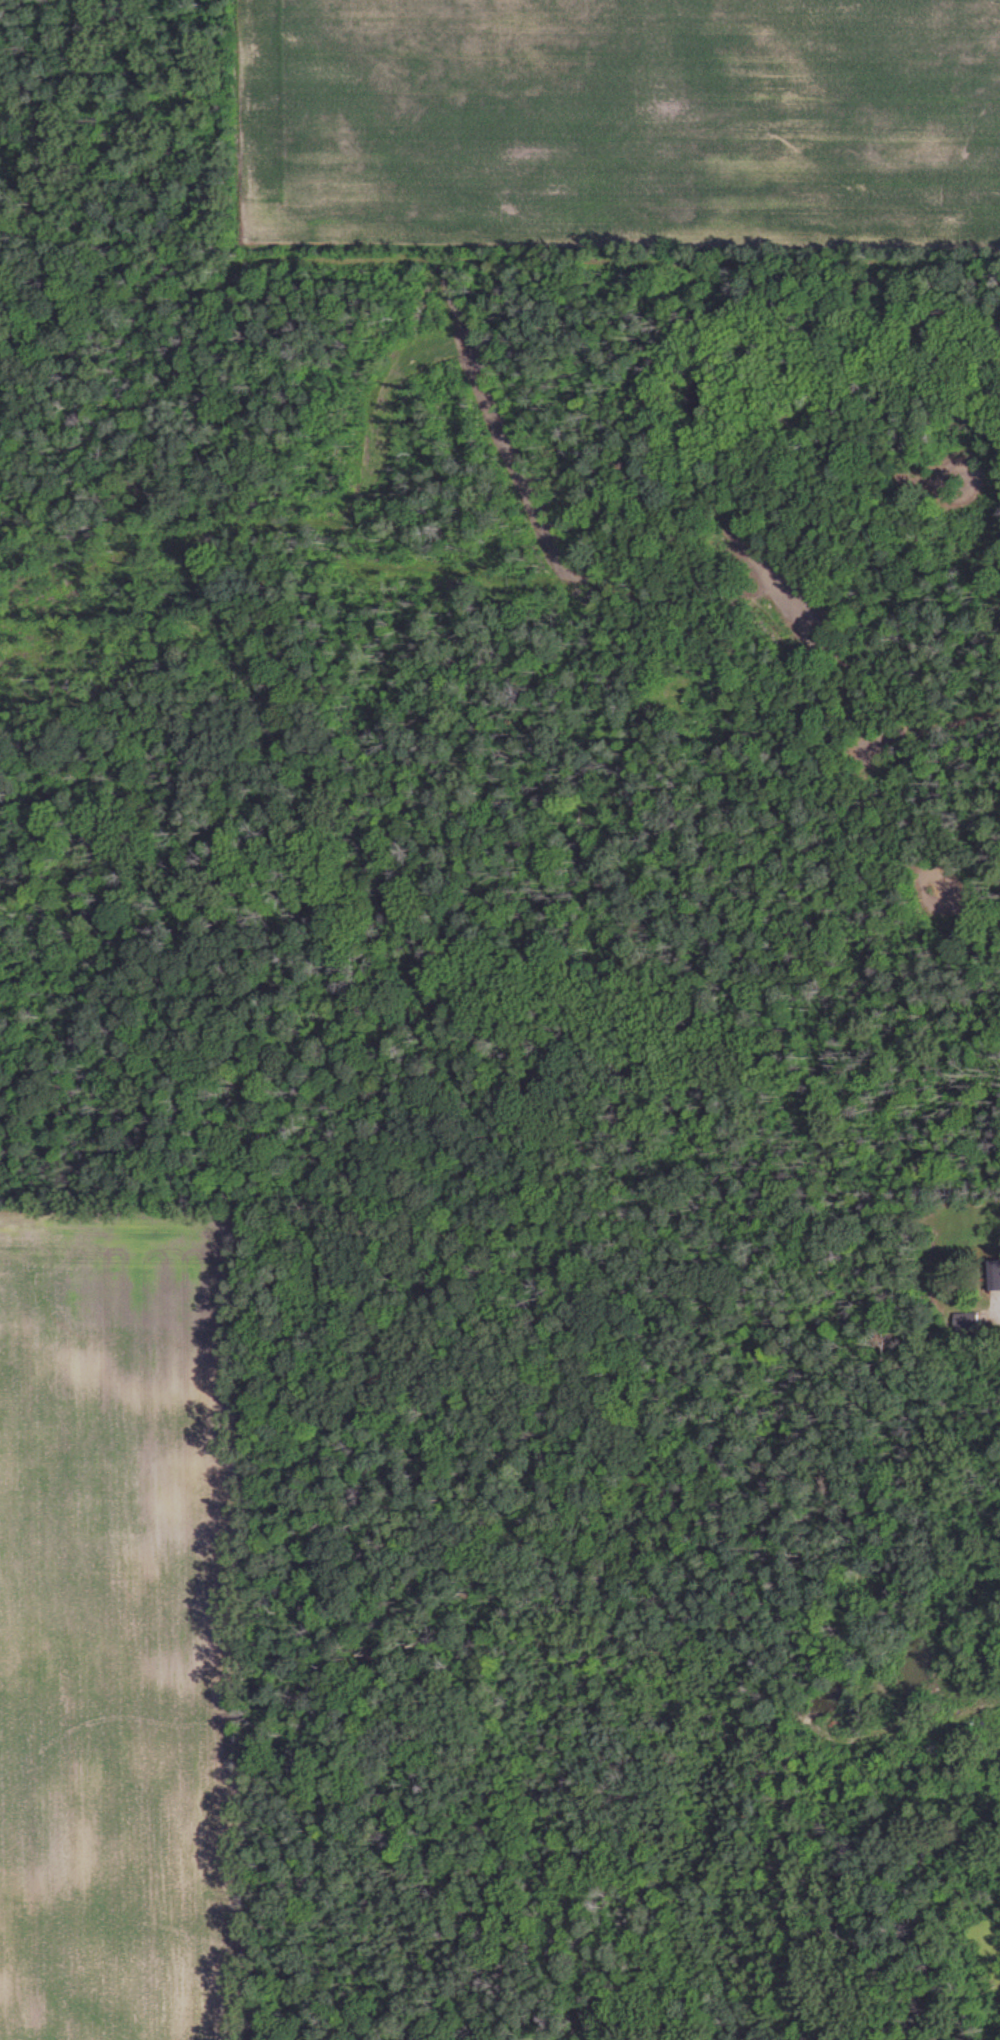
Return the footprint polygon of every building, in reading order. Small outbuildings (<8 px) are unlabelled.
[(990,1273),(977,1281),(988,1300),(999,1293),(999,1289),(990,1273)]
